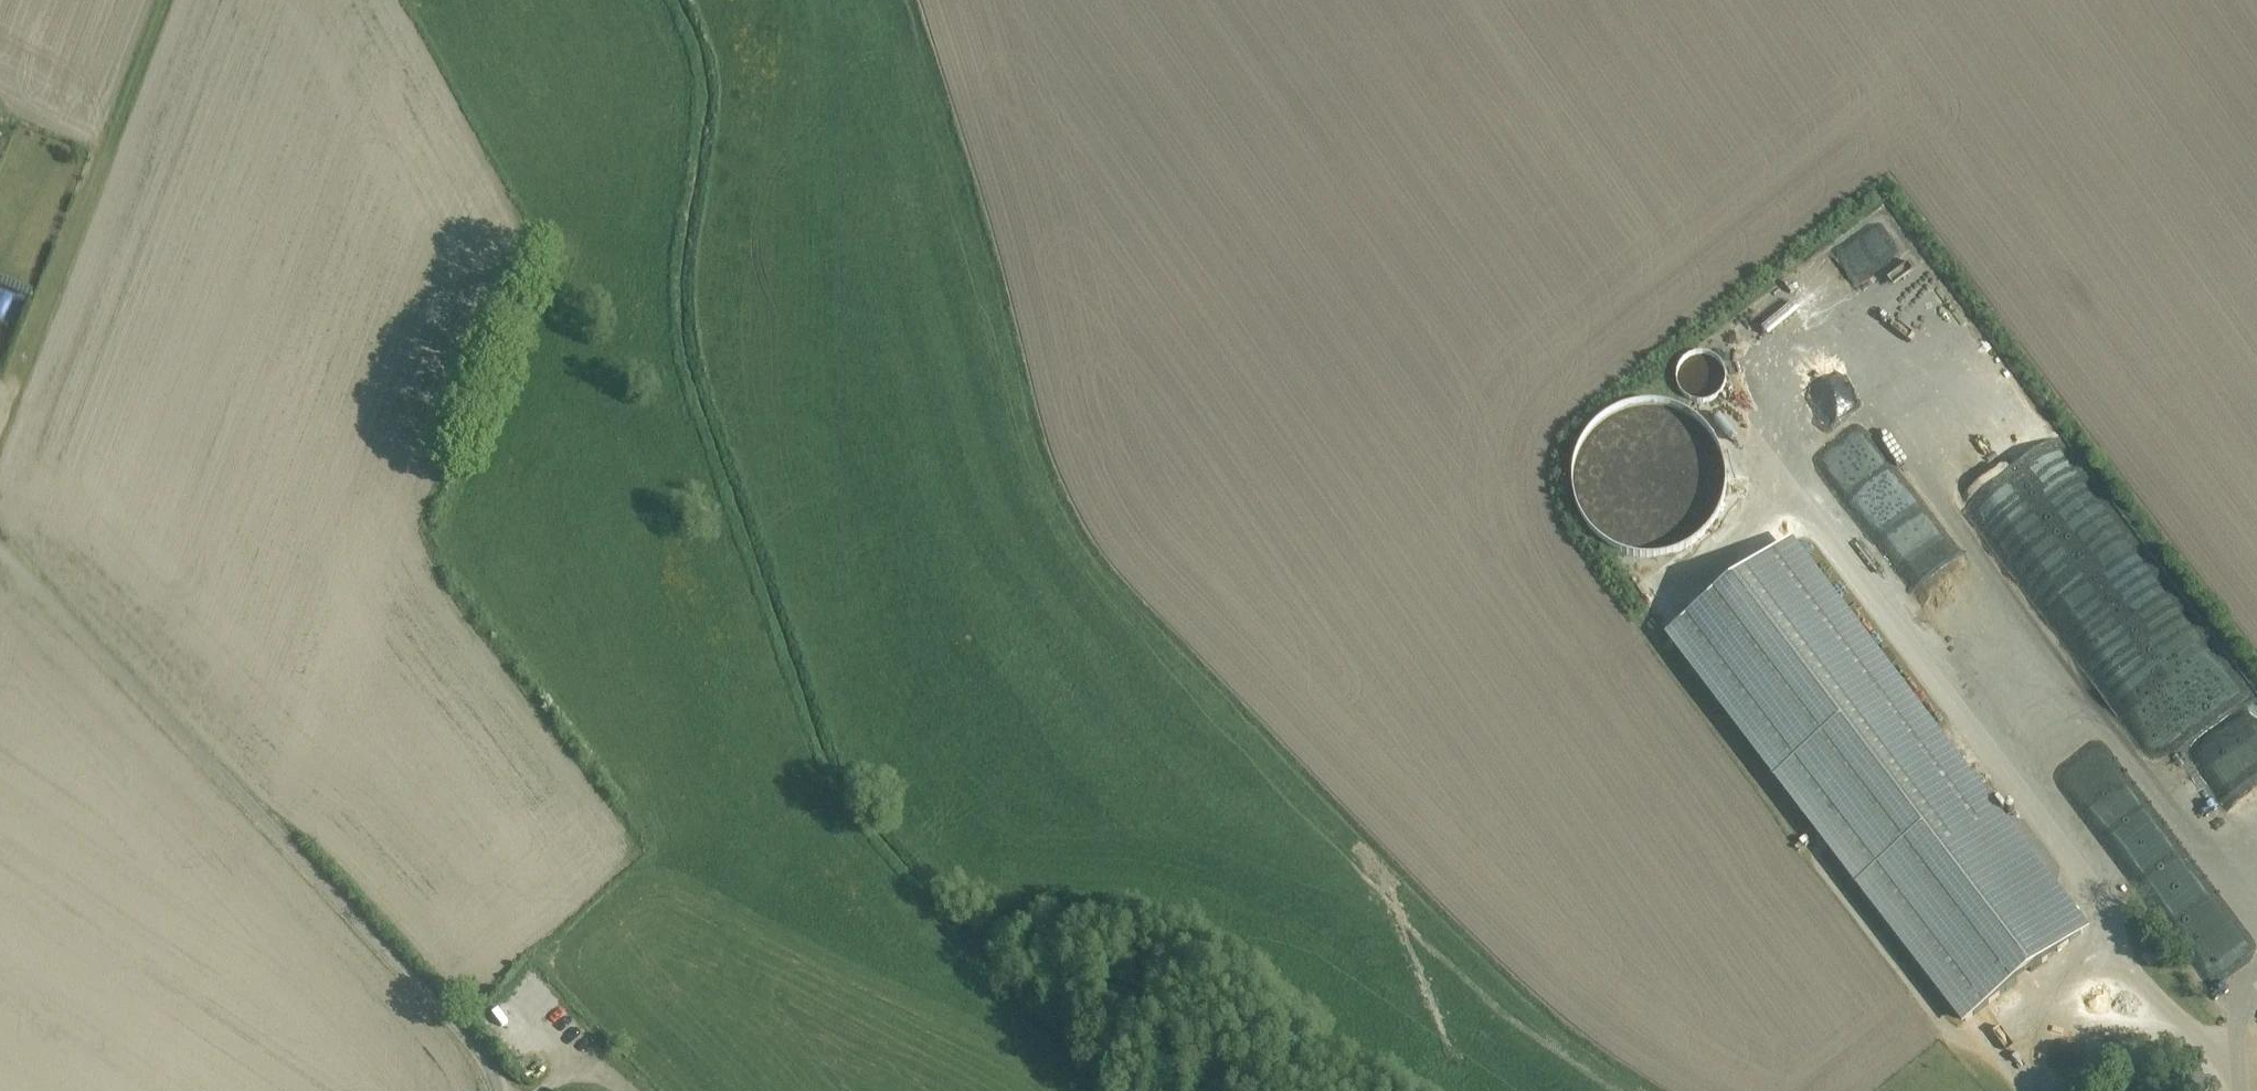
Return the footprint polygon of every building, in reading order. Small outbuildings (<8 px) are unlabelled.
[(1720,477),(1691,400),(1648,416),(1633,422),(1637,433),(1643,430),(1649,444),(1638,449),(1642,459),(1634,462),(1641,479),(1655,474),(1659,484),(1689,473),(1694,487),(1720,477)] [(2001,826),(1789,547),(1671,636),(1965,1023),(2083,933),(2053,893),(2055,873),(2021,828),(2001,826)]
